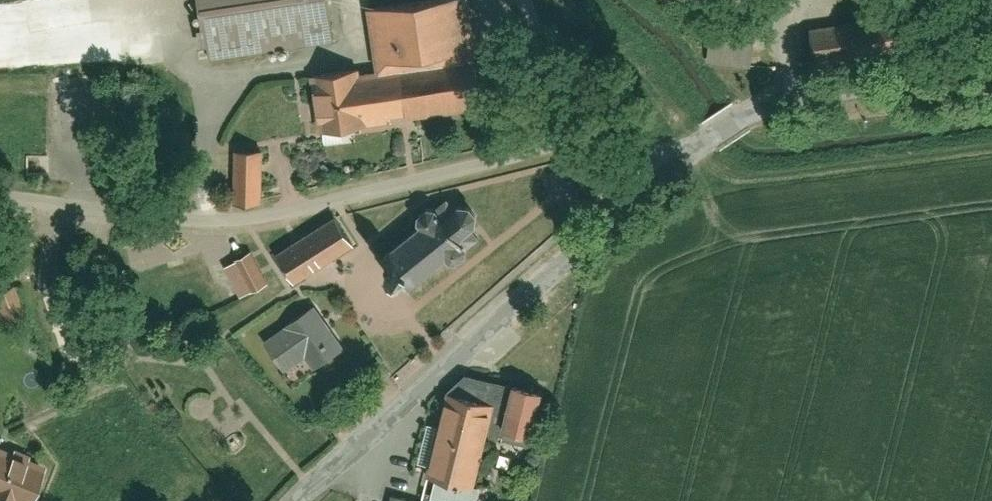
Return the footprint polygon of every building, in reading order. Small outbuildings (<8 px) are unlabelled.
[(209,64),(336,45),(330,0),(200,0),(209,64)] [(370,12),(378,71),(464,60),(456,0),(370,12)] [(818,61),(905,46),(899,12),(812,28),(818,61)] [(97,52),(131,49),(128,15),(95,17),(97,52)] [(378,71),(312,81),(320,138),(500,114),(492,56),(464,60),(378,71)] [(262,206),(264,153),(235,152),(234,205),(262,206)] [(405,275),(417,290),(486,235),(460,204),(392,259),(405,275)] [(276,258),(294,285),(324,266),(355,245),(337,218),(276,258)] [(268,286),(253,255),(226,268),(241,300),(268,286)] [(0,290),(0,314),(2,320),(27,309),(15,283),(0,290)] [(345,351),(316,310),(265,345),(286,375),(306,361),(314,372),(345,351)] [(469,480),(479,482),(493,429),(510,434),(512,428),(534,434),(544,393),(470,373),(451,392),(443,425),(431,472),(435,471),(431,487),(427,500),(396,494),(395,500),(464,500),(469,480)] [(0,450),(0,496),(13,500),(29,500),(42,466),(0,450)]
